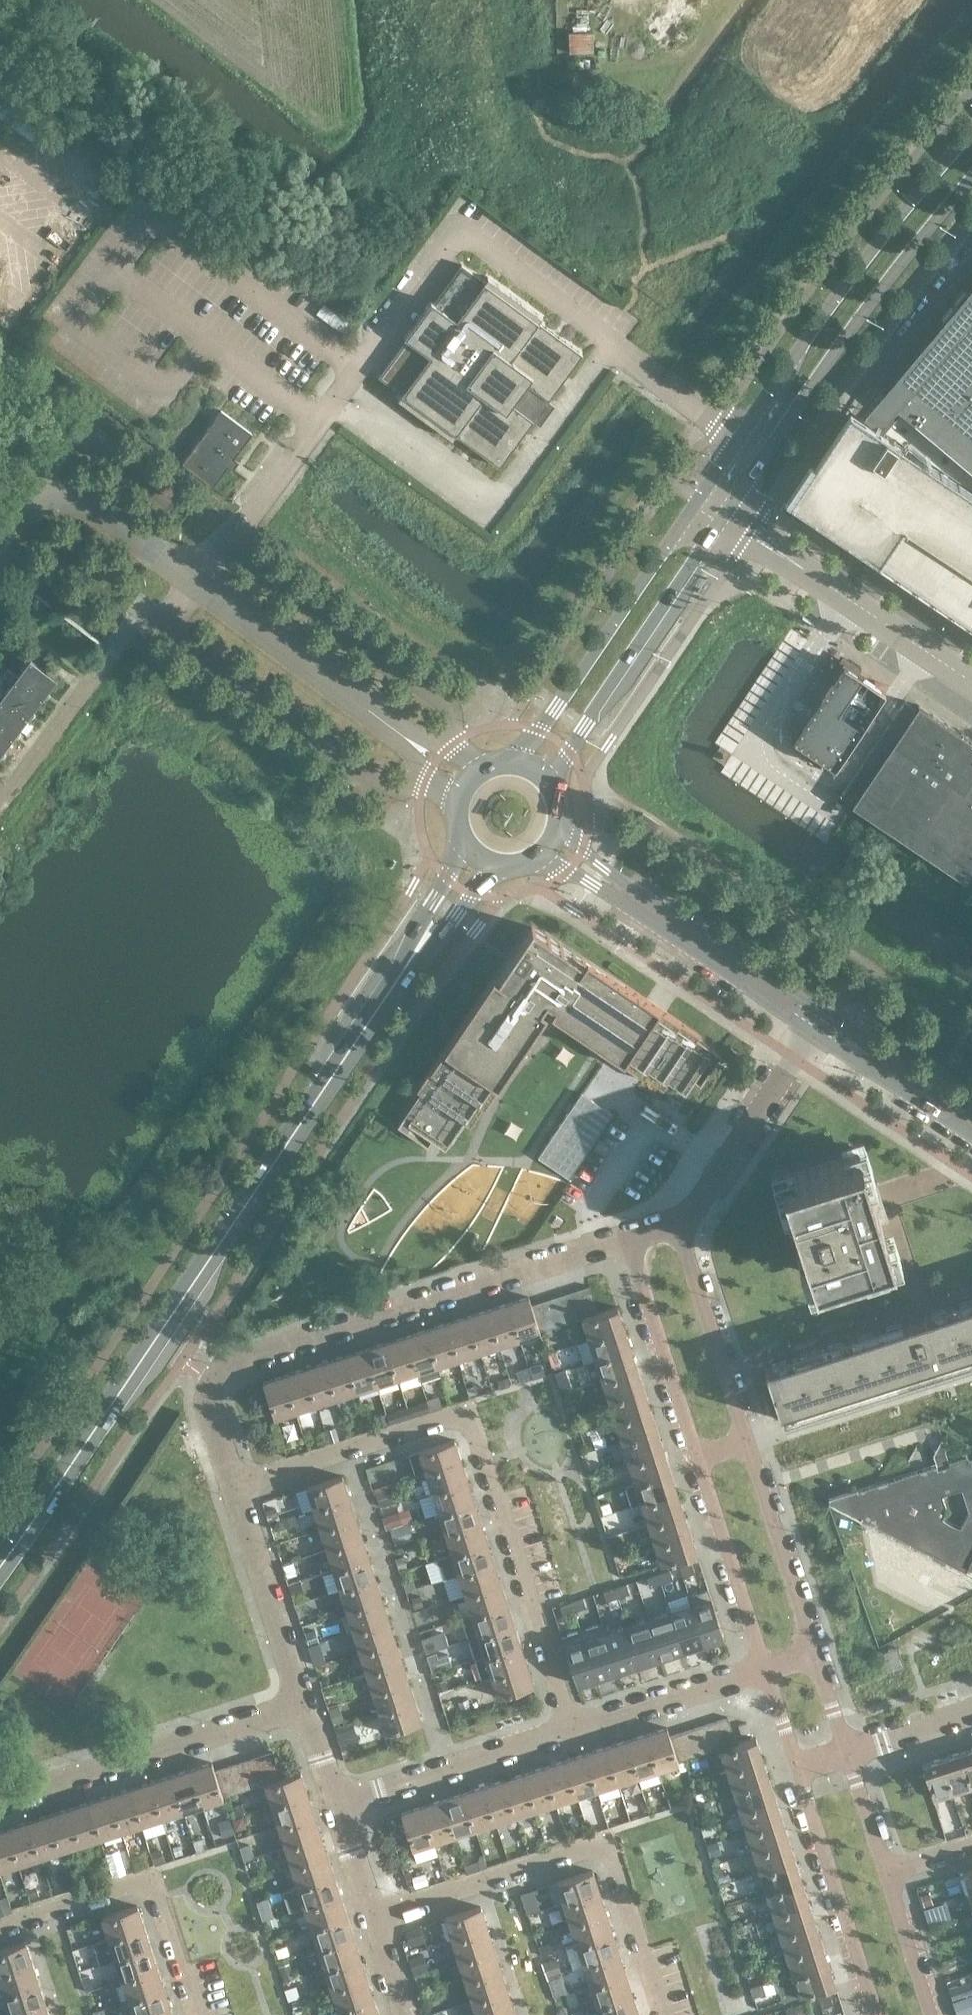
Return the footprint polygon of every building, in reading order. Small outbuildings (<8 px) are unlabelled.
[(30,141),(57,107),(0,65),(0,119),(30,141)] [(548,398),(582,352),(538,320),(542,315),(488,276),(484,280),(461,263),(453,275),(446,270),(442,276),(448,281),(433,301),(431,300),(407,331),(404,336),(406,338),(378,376),(401,393),(398,397),(452,437),(455,433),(499,465),(533,419),(528,415),(533,409),(536,412),(542,404),(538,401),(543,395),(548,398)] [(968,317),(951,303),(941,314),(958,328),(894,404),(971,470),(971,312),(968,317)] [(926,460),(921,456),(908,447),(903,444),(886,432),(870,422),(860,416),(849,408),(805,472),(788,499),(802,509),(971,623),(971,490),(926,460)] [(213,485),(252,433),(252,432),(221,409),(182,462),(206,480),(213,485)] [(33,656),(22,648),(17,654),(28,662),(30,658),(32,659),(33,656)] [(57,678),(32,659),(30,658),(28,662),(18,675),(15,679),(41,698),(57,678)] [(873,718),(869,716),(879,701),(878,701),(885,690),(843,662),(832,677),(830,676),(825,683),(827,685),(791,739),(834,768),(837,763),(841,766),(847,758),(843,755),(864,724),(868,727),(873,718)] [(18,675),(7,667),(2,673),(13,682),(15,679),(18,675)] [(27,718),(41,698),(15,679),(13,682),(3,695),(1,698),(27,718)] [(27,718),(1,698),(0,699),(0,728),(12,737),(27,718)] [(918,704),(916,707),(905,700),(840,796),(851,803),(851,804),(964,879),(971,868),(971,740),(918,704)] [(12,737),(0,728),(0,754),(12,737)] [(421,1089),(397,1125),(414,1136),(427,1145),(428,1144),(431,1139),(445,1148),(465,1119),(470,1122),(544,1012),(549,1015),(552,1010),(620,1056),(617,1060),(629,1068),(632,1064),(662,1085),(666,1080),(685,1093),(694,1079),(700,1084),(720,1054),(695,1037),(698,1032),(586,955),(583,960),(532,926),(470,1016),(465,1013),(416,1086),(421,1089)] [(571,1177),(613,1109),(581,1088),(538,1157),(571,1177)] [(779,1173),(778,1173),(786,1198),(788,1203),(810,1273),(811,1272),(888,1247),(888,1248),(889,1247),(887,1242),(864,1170),(857,1148),(856,1148),(857,1148),(780,1173),(779,1173)] [(598,1312),(589,1285),(577,1289),(585,1316),(598,1312)] [(585,1316),(577,1289),(566,1293),(574,1319),(581,1317),(585,1316)] [(574,1319),(566,1293),(554,1296),(563,1323),(574,1319)] [(539,1330),(531,1304),(528,1296),(508,1302),(519,1338),(540,1331),(539,1330)] [(563,1323),(554,1296),(543,1300),(552,1326),(563,1323)] [(552,1326),(543,1300),(531,1304),(539,1330),(552,1326)] [(971,1349),(971,1300),(764,1367),(778,1411),(914,1367),(971,1349)] [(519,1338),(508,1302),(487,1309),(498,1345),(519,1338)] [(624,1327),(617,1305),(598,1312),(585,1316),(581,1317),(588,1339),(624,1327)] [(498,1345),(487,1309),(467,1316),(478,1351),(498,1345)] [(478,1351),(467,1316),(446,1322),(458,1358),(478,1351)] [(210,1333),(214,1336),(222,1323),(218,1320),(210,1333)] [(458,1358),(446,1322),(426,1329),(437,1364),(458,1358)] [(631,1348),(624,1327),(588,1339),(595,1359),(631,1348)] [(437,1364),(426,1329),(406,1335),(417,1371),(437,1364)] [(417,1371),(406,1335),(385,1342),(397,1377),(417,1371)] [(397,1377),(385,1342),(365,1348),(376,1384),(397,1377)] [(376,1384),(365,1348),(345,1355),(356,1390),(376,1384)] [(637,1368),(631,1348),(595,1359),(602,1380),(637,1368)] [(356,1390),(345,1355),(324,1361),(336,1397),(356,1390)] [(336,1397),(324,1361),(304,1368),(315,1403),(336,1397)] [(315,1403),(304,1368),(283,1374),(295,1410),(315,1403)] [(644,1389),(637,1368),(602,1380),(608,1400),(644,1389)] [(295,1410),(283,1374),(262,1381),(274,1417),(295,1410)] [(650,1409),(644,1389),(608,1400),(615,1420),(650,1409)] [(657,1429),(650,1409),(615,1420),(621,1441),(657,1429)] [(664,1450),(657,1429),(621,1441),(628,1461),(664,1450)] [(461,1460),(454,1439),(418,1450),(425,1471),(461,1460)] [(670,1470),(664,1450),(628,1461),(634,1482),(670,1470)] [(968,1458),(967,1455),(948,1460),(950,1464),(937,1468),(936,1465),(857,1490),(857,1487),(828,1497),(828,1498),(828,1501),(828,1502),(860,1519),(862,1516),(869,1520),(869,1521),(966,1570),(968,1566),(971,1568),(971,1457),(968,1458)] [(403,1456),(368,1465),(372,1480),(407,1472),(403,1456)] [(468,1480),(461,1460),(425,1471),(432,1492),(468,1480)] [(677,1490),(670,1470),(634,1482),(641,1502),(677,1490)] [(349,1496),(342,1475),(306,1486),(313,1507),(349,1496)] [(474,1500),(468,1480),(432,1492),(438,1512),(474,1500)] [(683,1511),(677,1490),(641,1502),(647,1522),(683,1511)] [(356,1516),(349,1496),(313,1507),(320,1528),(356,1516)] [(481,1521),(474,1500),(438,1512),(445,1532),(481,1521)] [(387,1512),(395,1541),(412,1537),(403,1507),(387,1512)] [(690,1531),(683,1511),(647,1522),(654,1543),(690,1531)] [(362,1536),(356,1516),(320,1528),(326,1548),(362,1536)] [(487,1541),(481,1521),(445,1532),(451,1553),(487,1541)] [(696,1552),(690,1531),(654,1543),(661,1564),(696,1552)] [(369,1557),(362,1536),(326,1548),(333,1568),(369,1557)] [(494,1562),(487,1541),(451,1553),(458,1573),(494,1562)] [(375,1577),(369,1557),(333,1568),(339,1589),(375,1577)] [(500,1582),(494,1562),(458,1573),(465,1594),(500,1582)] [(692,1563),(680,1566),(683,1576),(695,1572),(692,1563)] [(670,1570),(658,1573),(661,1583),(673,1579),(670,1570)] [(661,1583),(658,1573),(647,1577),(650,1587),(661,1583)] [(382,1598),(375,1577),(339,1589),(346,1609),(382,1598)] [(507,1602),(500,1582),(465,1594),(471,1614),(507,1602)] [(626,1584),(615,1587),(618,1597),(629,1593),(626,1584)] [(618,1597),(615,1587),(603,1591),(606,1600),(618,1597)] [(711,1598),(708,1588),(688,1595),(691,1604),(692,1604),(704,1642),(723,1636),(711,1598)] [(583,1597),(571,1601),(574,1611),(586,1607),(583,1597)] [(388,1618),(382,1598),(346,1609),(353,1629),(388,1618)] [(574,1611),(571,1601),(560,1605),(563,1614),(574,1611)] [(513,1623),(507,1602),(471,1614),(478,1634),(513,1623)] [(692,1604),(691,1604),(670,1611),(682,1649),(704,1642),(692,1604)] [(682,1649),(670,1611),(649,1618),(661,1656),(682,1649)] [(395,1638),(388,1618),(353,1629),(359,1650),(395,1638)] [(661,1656),(649,1618),(627,1625),(639,1663),(661,1656)] [(605,1632),(606,1632),(603,1622),(580,1629),(596,1677),(617,1670),(605,1632)] [(520,1643),(513,1623),(478,1634),(484,1655),(520,1643)] [(639,1663),(627,1625),(606,1632),(605,1632),(617,1670),(639,1663)] [(444,1628),(425,1634),(434,1661),(453,1655),(444,1628)] [(596,1677),(580,1629),(561,1636),(577,1683),(596,1677)] [(401,1659),(395,1638),(359,1650),(366,1670),(401,1659)] [(527,1663),(520,1643),(484,1655),(491,1675),(527,1663)] [(904,1666),(897,1646),(875,1654),(882,1674),(904,1666)] [(408,1679),(401,1659),(366,1670),(372,1691),(408,1679)] [(533,1684),(527,1663),(491,1675),(497,1696),(533,1684)] [(415,1699),(408,1679),(372,1691),(379,1711),(415,1699)] [(421,1720),(415,1699),(379,1711),(385,1732),(421,1720)] [(736,1743),(727,1716),(715,1720),(724,1747),(736,1743)] [(724,1747),(715,1720),(704,1723),(712,1750),(720,1748),(724,1747)] [(712,1750),(704,1723),(692,1727),(701,1754),(712,1750)] [(678,1762),(678,1761),(669,1734),(667,1726),(646,1733),(657,1769),(678,1762)] [(701,1754),(692,1727),(681,1731),(690,1757),(701,1754)] [(690,1757),(681,1731),(669,1734),(678,1761),(690,1757)] [(657,1769),(646,1733),(625,1740),(637,1775),(657,1769)] [(756,1736),(736,1743),(724,1747),(720,1748),(727,1770),(763,1758),(756,1736)] [(637,1775),(625,1740),(605,1746),(616,1782),(637,1775)] [(616,1782),(605,1746),(585,1753),(596,1788),(616,1782)] [(959,1751),(970,1785),(971,1784),(971,1747),(959,1751)] [(281,1777),(277,1765),(272,1751),(260,1755),(269,1781),(281,1777)] [(970,1785),(959,1751),(941,1757),(952,1791),(970,1785)] [(596,1788),(585,1753),(564,1759),(575,1795),(596,1788)] [(269,1781),(260,1755),(249,1758),(257,1785),(265,1783),(269,1781)] [(952,1791),(941,1757),(922,1764),(932,1797),(952,1791)] [(257,1785),(249,1758),(237,1762),(246,1789),(257,1785)] [(769,1779),(763,1758),(727,1770),(733,1790),(769,1779)] [(575,1795),(564,1759),(544,1766),(555,1802),(575,1795)] [(223,1797),(223,1796),(214,1769),(212,1761),(191,1768),(202,1804),(223,1797)] [(246,1789),(237,1762),(226,1766),(235,1792),(246,1789)] [(235,1792),(226,1766),(214,1769),(223,1796),(235,1792)] [(555,1802),(544,1766),(523,1772),(535,1808),(555,1802)] [(202,1804),(191,1768),(170,1775),(182,1810),(202,1804)] [(281,1777),(269,1781),(265,1783),(272,1804),(307,1792),(301,1771),(281,1777)] [(535,1808),(523,1772),(503,1779),(514,1815),(535,1808)] [(182,1810),(170,1775),(150,1781),(161,1817),(182,1810)] [(514,1815),(503,1779),(483,1786),(494,1821),(514,1815)] [(776,1799),(769,1779),(733,1790),(740,1810),(776,1799)] [(161,1817),(150,1781),(130,1788),(141,1823),(161,1817)] [(494,1821),(483,1786),(462,1792),(474,1828),(494,1821)] [(141,1823),(130,1788),(109,1794),(120,1830),(141,1823)] [(314,1813),(307,1792),(272,1804),(278,1824),(314,1813)] [(474,1828),(462,1792),(442,1799),(453,1834),(474,1828)] [(120,1830),(109,1794),(89,1801),(100,1836),(120,1830)] [(453,1834),(442,1799),(422,1805),(433,1841),(453,1834)] [(782,1819),(776,1799),(740,1810),(746,1831),(782,1819)] [(100,1836),(89,1801),(68,1807),(80,1843),(100,1836)] [(232,1809),(230,1801),(223,1804),(225,1811),(232,1809)] [(433,1841),(422,1805),(401,1812),(412,1848),(433,1841)] [(80,1843),(68,1807),(48,1814),(59,1850),(80,1843)] [(320,1833),(314,1813),(278,1824),(285,1845),(320,1833)] [(59,1850),(48,1814),(28,1821),(39,1856),(59,1850)] [(789,1840),(782,1819),(746,1831),(753,1851),(789,1840)] [(39,1856),(28,1821),(7,1827),(19,1863),(39,1856)] [(7,1827),(0,1829),(0,1869),(19,1863),(7,1827)] [(327,1853),(320,1833),(285,1845),(291,1865),(327,1853)] [(795,1860),(789,1840),(753,1851),(760,1872),(795,1860)] [(249,1843),(238,1847),(243,1860),(254,1856),(249,1843)] [(160,1847),(149,1851),(154,1864),(164,1861),(160,1847)] [(334,1874),(327,1853),(291,1865),(298,1885),(334,1874)] [(802,1880),(795,1860),(760,1872),(766,1892),(802,1880)] [(963,1871),(969,1891),(971,1890),(971,1868),(963,1871)] [(599,1890),(592,1869),(557,1881),(563,1902),(599,1890)] [(340,1894),(334,1874),(298,1885),(304,1906),(340,1894)] [(808,1901),(802,1880),(766,1892),(773,1912),(808,1901)] [(36,1892),(33,1884),(26,1886),(29,1894),(36,1892)] [(606,1911),(599,1890),(563,1902),(570,1922),(606,1911)] [(0,1894),(0,1911),(13,1908),(9,1892),(0,1894)] [(347,1915),(340,1894),(304,1906),(311,1926),(347,1915)] [(273,1916),(267,1896),(254,1900),(260,1920),(273,1916)] [(815,1921),(808,1901),(773,1912),(779,1933),(815,1921)] [(144,1925),(137,1904),(102,1916),(108,1937),(144,1925)] [(487,1926),(480,1905),(445,1917),(451,1938),(487,1926)] [(612,1931),(606,1911),(570,1922),(576,1943),(612,1931)] [(353,1935),(347,1915),(311,1926),(317,1946),(353,1935)] [(821,1942),(815,1921),(779,1933),(786,1953),(821,1942)] [(151,1946),(144,1925),(108,1937),(115,1957),(151,1946)] [(494,1947),(487,1926),(451,1938),(458,1958),(494,1947)] [(619,1952),(612,1931),(576,1943),(583,1963),(619,1952)] [(360,1955),(353,1935),(317,1946),(324,1967),(360,1955)] [(25,1940),(0,1949),(0,1972),(32,1961),(25,1940)] [(416,1949),(414,1942),(406,1944),(408,1952),(416,1949)] [(828,1962),(821,1942),(786,1953),(792,1973),(828,1962)] [(157,1966),(151,1946),(115,1957),(121,1978),(157,1966)] [(500,1967),(494,1947),(458,1958),(464,1979),(500,1967)] [(625,1972),(619,1952),(583,1963),(590,1984),(625,1972)] [(366,1976),(360,1955),(324,1967),(330,1987),(366,1976)] [(32,1961),(0,1972),(0,1984),(3,1993),(39,1982),(32,1961)] [(835,1983),(828,1962),(792,1973),(799,1994),(835,1983)] [(164,1987),(157,1966),(121,1978),(128,1998),(164,1987)] [(507,1988),(500,1967),(464,1979),(471,1999),(507,1988)] [(632,1992),(625,1972),(590,1984),(596,2004),(632,1992)] [(373,1996),(370,1986),(366,1976),(330,1987),(337,2008),(373,1996)] [(971,2012),(971,1983),(971,1981),(951,1986),(959,2014),(962,2014),(971,2012)] [(45,2002),(39,1982),(3,1993),(10,2014),(45,2002)] [(164,1987),(128,1998),(133,2014),(145,2014),(170,2007),(164,1987)] [(507,1988),(471,1999),(476,2014),(491,2014),(513,2008),(507,1988)] [(632,1992),(596,2004),(600,2014),(632,2014),(638,2013),(632,1992)] [(819,2002),(821,2006),(833,2002),(830,1993),(818,1997),(819,2002)] [(373,1996),(337,2008),(339,2014),(379,2014),(373,1996)] [(796,2004),(799,2013),(811,2009),(809,2005),(808,2000),(796,2004)] [(45,2002),(10,2014),(49,2014),(45,2002)] [(787,2014),(793,2014),(799,2013),(796,2004),(785,2008),(786,2012),(787,2014)] [(170,2007),(145,2014),(173,2014),(170,2007)]
